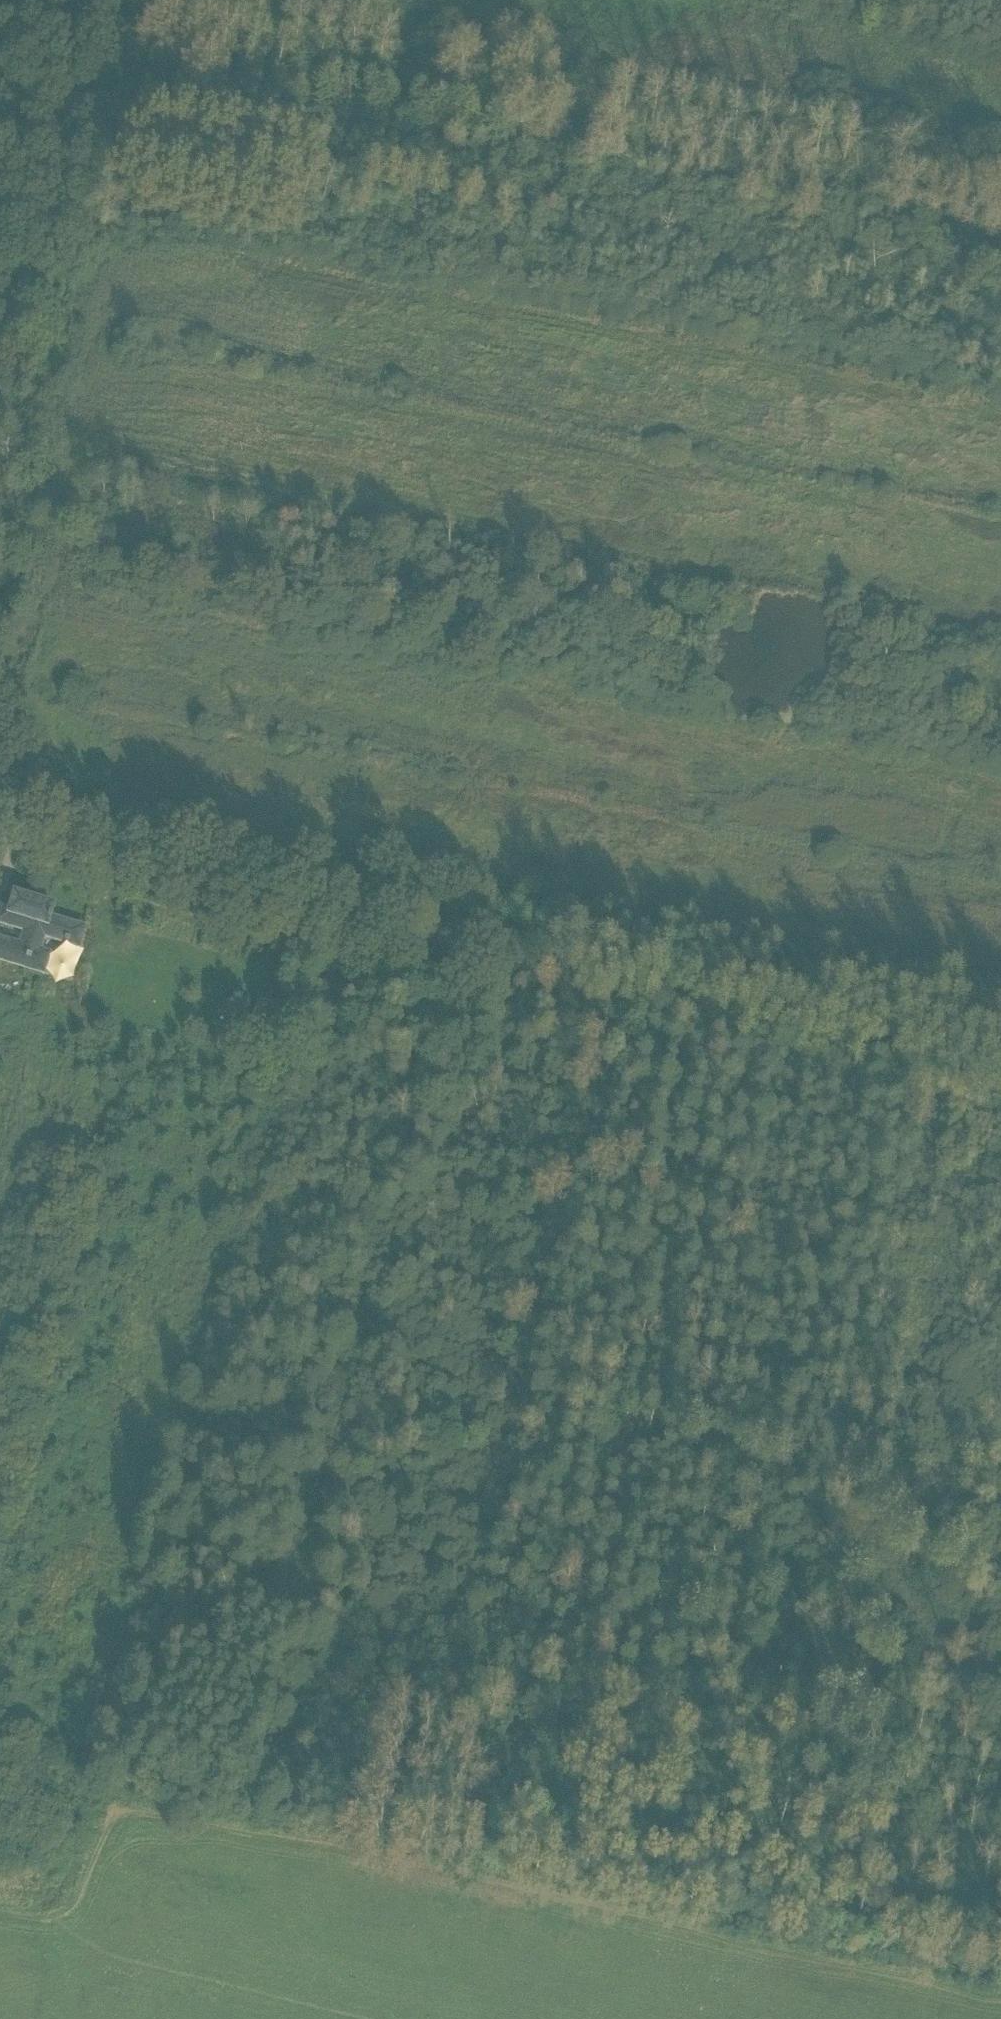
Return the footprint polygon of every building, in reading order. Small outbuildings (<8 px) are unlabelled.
[(29,961),(31,962),(33,957),(31,956),(33,951),(39,953),(44,936),(78,947),(84,928),(52,918),(50,917),(53,908),(49,906),(49,905),(38,902),(38,903),(15,896),(12,906),(3,903),(0,912),(0,923),(25,930),(21,946),(0,939),(0,959),(27,968),(29,961)]
